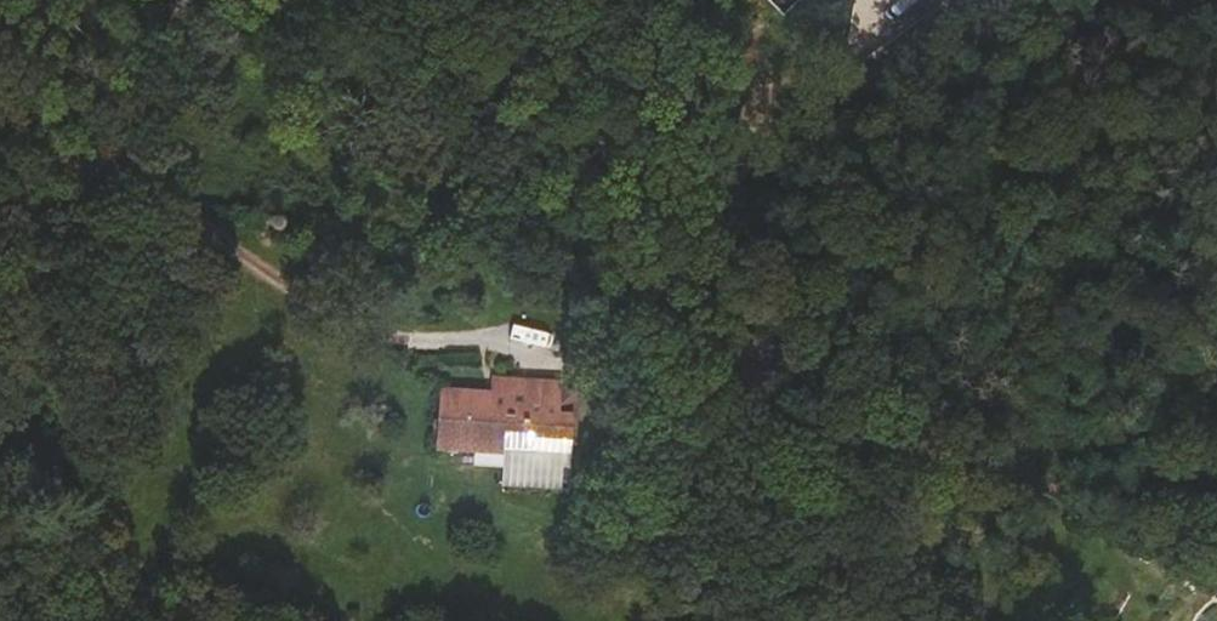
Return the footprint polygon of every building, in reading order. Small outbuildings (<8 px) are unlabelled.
[(783,16),(799,0),(767,0),(783,16)] [(761,31),(749,26),(745,38),(757,43),(761,31)] [(765,70),(734,71),(737,123),(767,123),(765,70)] [(439,396),(436,444),(505,447),(505,441),(525,442),(525,449),(534,450),(534,433),(572,435),(573,413),(560,412),(562,386),(562,383),(492,379),(492,391),(491,399),(439,396)] [(574,387),(562,386),(560,412),(573,413),(574,387)] [(440,387),(439,396),(491,399),(492,391),(440,387)] [(504,455),(502,486),(569,490),(572,435),(534,433),(534,450),(525,449),(525,442),(505,441),(505,447),(504,455)] [(436,444),(436,451),(504,455),(505,447),(436,444)]
